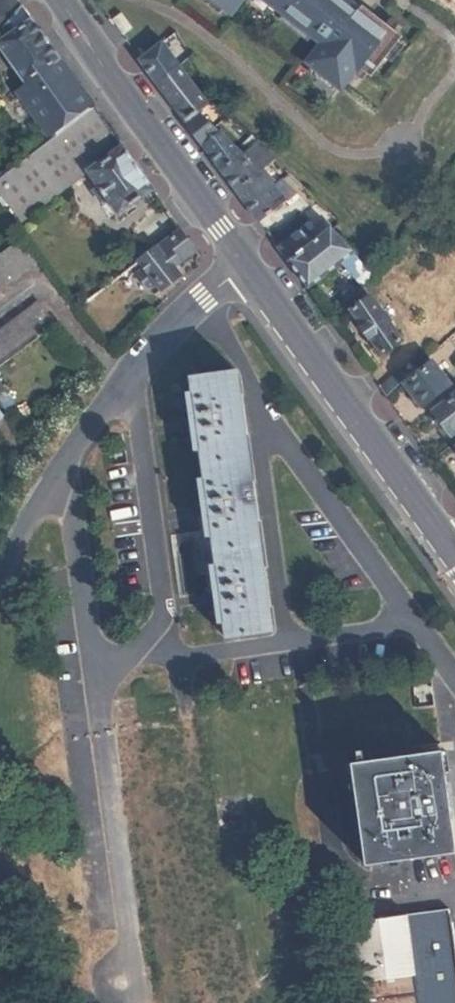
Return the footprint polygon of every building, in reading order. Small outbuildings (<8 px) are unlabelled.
[(20,0),(0,0),(0,26),(21,2),(20,0)] [(219,13),(224,7),(215,0),(202,0),(219,13)] [(229,11),(238,0),(215,0),(224,7),(229,11)] [(308,41),(312,35),(268,0),(255,0),(308,41)] [(312,35),(316,38),(321,30),(327,35),(307,61),(312,65),(338,84),(341,87),(342,86),(353,71),(360,64),(371,73),(399,36),(376,17),(360,37),(340,21),(354,4),(349,0),(268,0),(312,35)] [(360,37),(376,17),(399,36),(371,73),(360,64),(353,71),(363,79),(368,73),(371,76),(386,57),(392,61),(404,46),(398,41),(402,36),(395,29),(399,23),(391,17),(386,23),(357,0),(349,0),(354,4),(340,21),(360,37)] [(21,2),(0,26),(0,51),(23,81),(61,56),(21,2)] [(156,46),(139,59),(158,85),(182,67),(164,43),(162,41),(156,46)] [(50,139),(94,106),(66,67),(60,59),(25,84),(15,91),(50,139)] [(333,90),(338,84),(312,65),(308,71),(333,90)] [(182,67),(158,85),(167,97),(191,79),(182,67)] [(191,79),(167,97),(185,121),(201,110),(210,103),(191,79)] [(94,106),(50,139),(0,176),(0,193),(20,218),(27,213),(87,169),(123,143),(94,106)] [(221,130),(201,110),(185,121),(202,144),(221,130)] [(220,169),(244,151),(221,130),(202,144),(220,169)] [(275,158),(258,141),(244,151),(220,169),(246,205),(274,185),(261,168),(275,158)] [(154,186),(123,143),(87,169),(118,212),(154,186)] [(283,178),(274,185),(286,201),(295,193),(283,178)] [(286,201),(274,185),(246,205),(258,221),(286,201)] [(298,232),(310,223),(303,215),(292,224),(298,232)] [(278,247),(288,261),(320,238),(315,231),(310,223),(298,232),(278,247)] [(320,238),(331,230),(326,223),(315,231),(320,238)] [(292,224),(272,239),(278,247),(298,232),(292,224)] [(182,225),(141,257),(149,266),(142,271),(151,283),(157,279),(162,284),(180,270),(174,261),(196,244),(182,225)] [(344,261),(355,253),(334,229),(332,231),(331,230),(320,238),(288,261),(308,287),(344,261)] [(39,257),(23,234),(0,251),(0,286),(39,257)] [(355,253),(344,261),(364,285),(375,276),(355,253)] [(382,312),(371,296),(352,308),(363,325),(361,326),(367,336),(370,335),(381,352),(400,339),(388,320),(390,319),(384,310),(382,312)] [(58,320),(41,298),(0,329),(0,364),(58,320)] [(396,367),(398,369),(406,377),(417,366),(409,356),(396,367)] [(450,385),(433,362),(404,383),(421,405),(450,385)] [(398,369),(380,385),(387,395),(406,377),(398,369)] [(236,371),(193,377),(196,393),(191,394),(198,448),(203,447),(208,477),(203,478),(210,531),(215,531),(219,561),(214,562),(223,617),(227,616),(230,635),(273,628),(236,371)] [(432,411),(451,434),(454,431),(454,394),(432,411)] [(357,758),(371,860),(454,848),(454,809),(446,746),(357,758)] [(449,909),(356,921),(356,922),(355,923),(360,964),(358,964),(363,1002),(454,1002),(454,956),(449,918),(449,909)]
